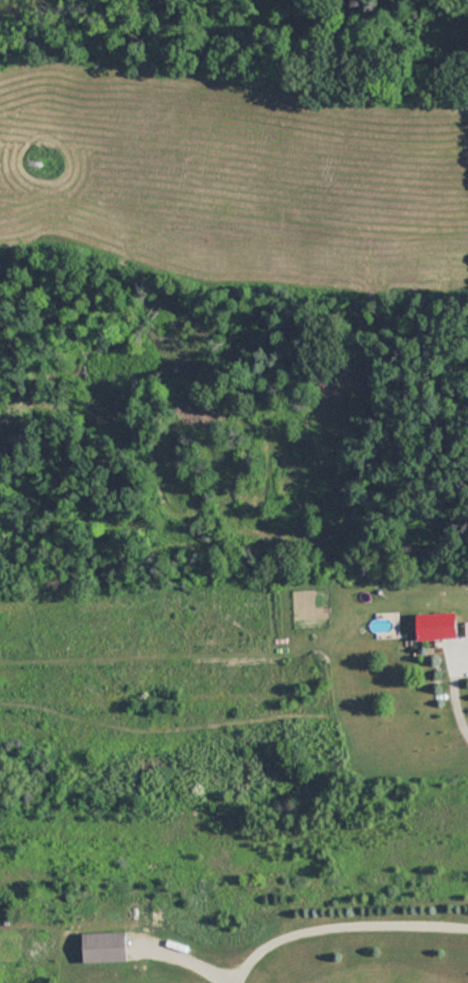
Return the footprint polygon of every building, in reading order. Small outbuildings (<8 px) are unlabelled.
[(463,639),(462,613),(421,615),(422,641),(463,639)] [(87,933),(87,963),(131,963),(131,933),(87,933)]
